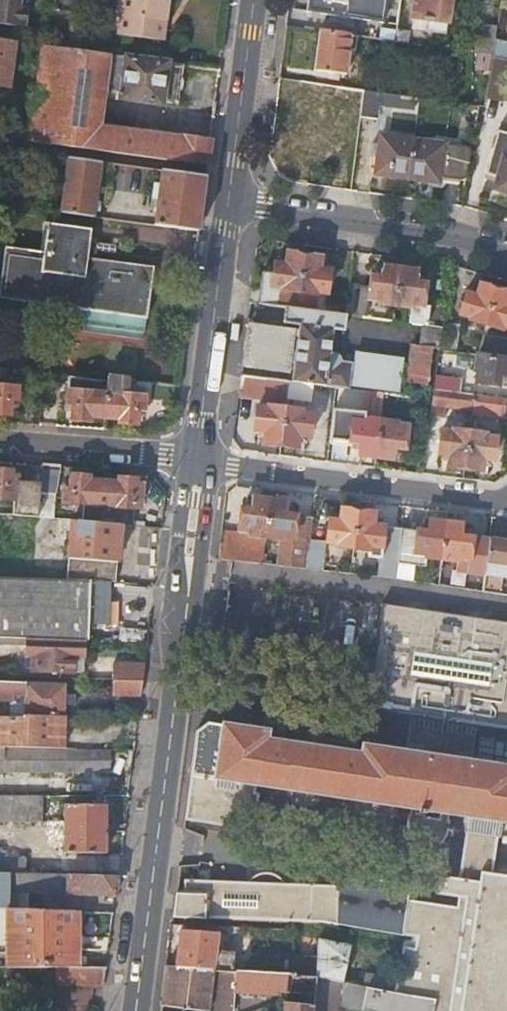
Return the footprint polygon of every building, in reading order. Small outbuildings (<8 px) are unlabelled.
[(25,26),(28,5),(23,5),(20,4),(21,0),(0,0),(0,23),(25,26)] [(158,38),(160,19),(164,20),(167,0),(122,0),(117,33),(158,38)] [(385,0),(308,0),(306,11),(382,22),(385,0)] [(410,16),(425,19),(423,30),(444,33),(446,22),(447,22),(450,0),(412,0),(410,16)] [(478,23),(474,51),(489,53),(492,54),(495,39),(497,26),(478,23)] [(396,27),(394,40),(406,42),(409,29),(396,27)] [(353,47),(355,34),(317,29),(312,67),(345,71),(348,47),(353,47)] [(0,38),(0,86),(7,87),(14,40),(0,38)] [(495,39),(492,54),(506,58),(506,43),(495,39)] [(110,53),(41,44),(28,140),(207,164),(210,140),(100,126),(110,53)] [(176,103),(181,63),(119,55),(118,64),(123,64),(119,98),(161,104),(161,101),(176,103)] [(505,62),(493,59),(488,83),(501,86),(505,62)] [(319,102),(360,115),(363,88),(321,82),(319,102)] [(414,108),(415,96),(363,88),(360,115),(377,117),(379,103),(414,108)] [(506,192),(506,134),(493,130),(481,174),(496,178),(493,188),(506,192)] [(408,178),(413,140),(380,135),(378,146),(373,145),(370,160),(376,161),(374,173),(408,178)] [(466,178),(472,148),(413,140),(408,178),(438,182),(440,174),(466,178)] [(66,156),(62,185),(95,190),(96,185),(99,160),(66,156)] [(62,185),(58,211),(93,216),(101,161),(99,160),(96,185),(95,190),(62,185)] [(161,169),(153,224),(198,230),(205,175),(161,169)] [(142,329),(144,316),(145,316),(152,266),(86,257),(89,228),(42,222),(41,229),(45,229),(42,251),(4,246),(2,258),(0,258),(0,311),(142,329)] [(298,308),(306,255),(289,252),(288,259),(287,265),(278,264),(276,263),(275,274),(263,272),(259,303),(287,307),(298,308)] [(322,257),(306,255),(298,308),(326,312),(331,271),(328,271),(320,270),(321,263),(322,257)] [(370,288),(350,285),(346,315),(348,315),(366,318),(369,299),(380,301),(380,304),(396,306),(401,268),(385,266),(384,270),(383,278),(374,277),(372,277),(370,288)] [(418,271),(401,268),(396,306),(413,308),(410,324),(424,325),(444,328),(445,328),(447,303),(430,301),(429,307),(424,306),(427,284),(423,284),(416,283),(418,274),(418,271)] [(375,269),(374,277),(383,278),(384,270),(375,269)] [(425,276),(418,274),(416,283),(423,284),(425,276)] [(471,294),(474,281),(470,280),(466,293),(471,294)] [(486,325),(497,288),(474,281),(471,294),(466,293),(460,315),(471,318),(470,320),(486,325)] [(497,288),(486,325),(502,329),(503,327),(506,328),(506,291),(497,288)] [(326,312),(298,308),(287,307),(285,322),(301,325),(300,329),(254,323),(248,366),(291,372),(292,364),(296,365),(293,381),(348,389),(349,385),(398,391),(403,361),(356,355),(353,372),(350,372),(351,364),(344,363),(342,359),(339,355),(330,354),(334,329),(345,330),(348,315),(346,315),(326,312)] [(444,328),(424,325),(421,347),(412,346),(406,383),(427,385),(432,349),(440,350),(444,328)] [(478,355),(506,359),(506,338),(484,334),(478,355)] [(478,355),(476,372),(478,373),(477,383),(498,387),(499,383),(501,376),(506,376),(506,359),(478,355)] [(291,381),(242,374),(240,389),(270,393),(270,391),(289,394),(291,381)] [(89,415),(104,416),(106,380),(68,375),(66,403),(73,403),(72,409),(72,418),(88,420),(89,415)] [(462,378),(436,375),(434,389),(460,393),(462,378)] [(499,383),(506,385),(506,380),(506,376),(501,376),(499,383)] [(106,380),(104,416),(118,417),(118,422),(136,423),(137,413),(137,407),(143,407),(144,394),(132,393),(133,384),(106,380)] [(8,414),(9,406),(9,399),(15,400),(16,386),(0,385),(0,414),(8,414)] [(460,393),(434,389),(432,401),(431,414),(450,416),(451,407),(473,410),(475,395),(460,393)] [(406,397),(385,394),(383,408),(403,410),(406,397)] [(506,415),(506,399),(475,395),(473,410),(473,415),(506,419),(506,415)] [(265,443),(282,445),(287,408),(271,405),(270,408),(259,407),(256,429),(259,429),(267,431),(266,439),(265,443)] [(360,455),(376,457),(381,420),(367,418),(368,409),(335,405),(331,439),(353,442),(361,443),(360,451),(360,455)] [(287,408),(282,445),(299,447),(300,443),(301,435),(307,436),(312,436),(315,414),(303,412),(304,410),(287,408)] [(381,420),(376,457),(394,459),(394,455),(395,447),(402,448),(405,448),(408,427),(397,425),(398,422),(381,420)] [(258,437),(266,439),(267,431),(259,429),(258,437)] [(449,466),(465,469),(470,432),(454,430),(453,432),(443,431),(440,453),(443,453),(451,454),(450,462),(449,466)] [(470,432),(465,469),(482,471),(483,466),(484,458),(492,459),(495,460),(497,438),(487,437),(487,434),(470,432)] [(352,450),(360,451),(361,443),(353,442),(352,450)] [(395,447),(394,455),(401,457),(402,448),(395,447)] [(442,461),(450,462),(451,454),(443,453),(442,461)] [(484,458),(483,466),(491,467),(492,459),(484,458)] [(38,487),(36,515),(37,515),(53,516),(57,465),(40,464),(38,487)] [(13,514),(36,515),(38,487),(15,485),(10,485),(10,479),(11,469),(0,468),(0,498),(14,499),(13,514)] [(85,501),(101,502),(103,481),(87,480),(87,475),(70,474),(69,482),(69,489),(63,489),(62,502),(85,504),(85,501)] [(101,502),(99,521),(120,523),(128,523),(129,506),(138,507),(139,494),(133,493),(134,486),(134,478),(118,477),(118,482),(103,481),(101,502)] [(266,536),(271,498),(255,496),(254,502),(253,508),(244,507),(242,507),(239,531),(222,529),(218,558),(263,563),(266,536)] [(288,501),(271,498),(266,536),(281,538),(277,564),(306,567),(310,539),(313,517),(293,514),(286,513),(287,506),(288,501)] [(253,508),(254,502),(245,500),(244,507),(253,508)] [(354,547),(359,510),(343,507),(342,514),(341,520),(332,519),(329,519),(326,541),(338,543),(337,544),(354,547)] [(375,512),(359,510),(354,547),(370,549),(371,547),(381,549),(378,575),(396,578),(402,528),(381,525),(374,524),(375,517),(375,512)] [(72,518),(68,577),(91,578),(115,579),(120,523),(99,521),(72,518)] [(421,530),(402,528),(396,578),(412,580),(414,565),(425,566),(426,557),(442,559),(447,522),(431,519),(430,525),(430,531),(421,530)] [(464,524),(447,522),(442,559),(459,561),(458,570),(486,573),(491,539),(470,537),(463,535),(464,529),(464,524)] [(471,530),(464,529),(463,535),(470,537),(471,530)] [(326,541),(310,539),(306,567),(323,569),(326,541)] [(491,539),(486,573),(484,591),(501,594),(504,576),(506,576),(506,542),(491,539)] [(28,637),(86,639),(91,578),(68,577),(0,574),(0,636),(28,637)] [(461,723),(479,726),(506,731),(506,620),(383,602),(367,709),(427,718),(438,720),(450,722),(461,723)] [(86,639),(28,637),(27,653),(35,653),(35,667),(76,669),(76,656),(86,656),(86,639)] [(76,656),(76,669),(85,670),(86,656),(76,656)] [(113,694),(141,695),(143,679),(114,678),(113,694)] [(24,715),(65,716),(66,705),(74,705),(74,694),(66,693),(67,683),(0,680),(0,700),(11,700),(11,702),(25,702),(24,715)] [(34,746),(63,747),(65,716),(24,715),(24,717),(0,716),(0,746),(34,746)] [(460,731),(461,723),(450,722),(438,720),(427,718),(426,726),(460,731)] [(196,730),(191,774),(185,817),(254,829),(259,791),(254,790),(255,783),(403,806),(412,807),(408,836),(409,839),(410,843),(412,846),(415,849),(418,851),(421,853),(425,855),(429,855),(433,855),(436,854),(440,853),(443,851),(446,848),(449,845),(450,843),(455,814),(472,816),(506,822),(506,766),(456,758),(444,757),(432,755),(422,753),(362,744),(360,753),(267,738),(268,730),(209,720),(196,730)] [(423,746),(426,726),(410,723),(407,743),(423,746)] [(457,751),(460,731),(426,726),(423,746),(457,751)] [(477,733),(460,731),(457,751),(473,753),(477,733)] [(112,748),(63,747),(34,746),(0,746),(0,772),(111,773),(112,748)] [(444,757),(456,758),(457,751),(423,746),(422,753),(432,755),(444,757)] [(41,816),(41,795),(0,795),(0,816),(41,816)] [(66,804),(66,851),(105,851),(106,799),(100,799),(99,804),(66,804)] [(506,824),(506,822),(472,816),(461,879),(497,885),(499,875),(506,824)] [(27,872),(28,859),(2,858),(2,847),(0,847),(0,872),(27,872)] [(241,882),(266,883),(265,879),(263,875),(258,872),(254,871),(249,872),(245,874),(242,878),(241,882)] [(116,894),(118,875),(27,872),(0,872),(0,905),(8,906),(9,906),(10,890),(28,891),(116,894)] [(497,885),(461,879),(442,875),(439,895),(461,899),(459,909),(408,900),(401,937),(404,937),(402,944),(400,955),(392,992),(436,1000),(434,1010),(506,1010),(506,887),(497,885)] [(499,875),(497,885),(506,887),(506,877),(499,875)] [(320,921),(336,924),(339,887),(266,883),(241,882),(185,879),(184,893),(176,892),(173,916),(320,921)] [(9,906),(27,906),(28,891),(10,890),(9,906)] [(76,967),(77,909),(27,906),(9,906),(8,906),(7,967),(59,967),(76,967)] [(181,927),(176,966),(213,969),(217,932),(181,927)] [(400,955),(402,944),(370,938),(368,949),(400,955)] [(317,977),(342,982),(350,946),(320,939),(317,977)] [(238,971),(274,974),(275,961),(240,958),(238,971)] [(167,966),(162,1005),(202,1010),(209,1010),(215,969),(213,969),(176,966),(167,966)] [(94,984),(105,981),(106,967),(76,967),(59,967),(58,983),(94,984)] [(281,974),(274,974),(238,971),(222,970),(217,1010),(233,1010),(235,992),(273,995),(276,994),(277,991),(279,991),(281,974)] [(315,977),(292,975),(281,974),(279,991),(281,991),(314,995),(315,977)] [(336,1007),(342,982),(317,977),(315,977),(314,995),(313,1005),(313,1010),(336,1010),(336,1007)] [(436,1000),(392,992),(342,982),(336,1007),(356,1010),(434,1010),(436,1000)] [(313,1005),(284,1002),(283,1010),(313,1010),(313,1005)]
